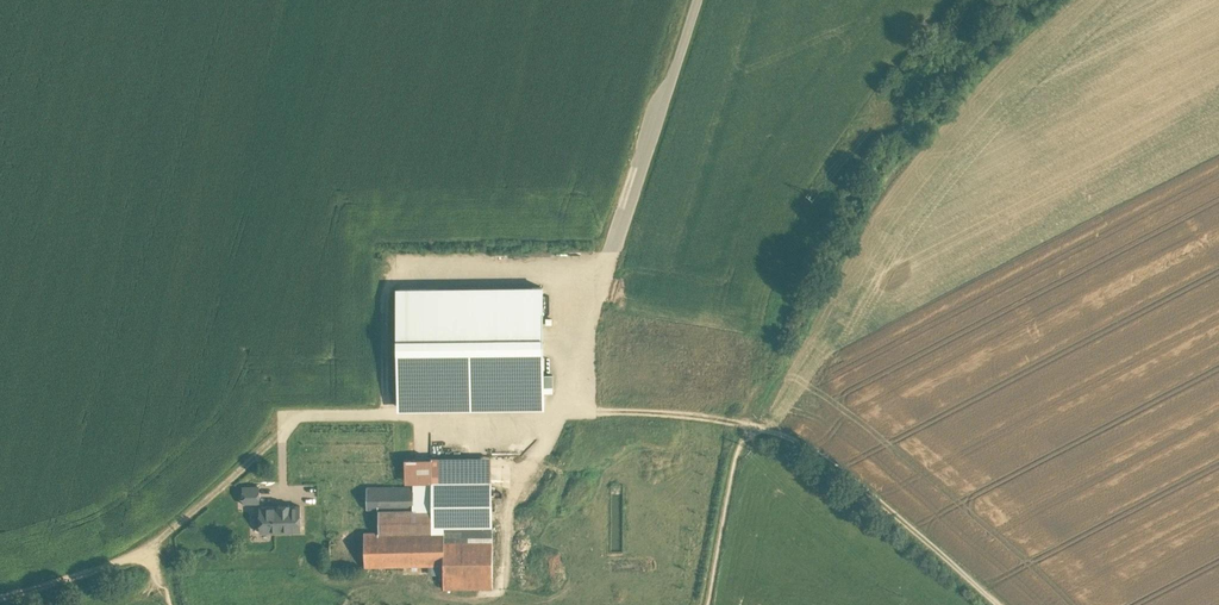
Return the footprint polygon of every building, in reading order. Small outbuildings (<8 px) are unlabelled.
[(544,333),(543,288),(441,289),(397,289),(398,335),(544,333)] [(398,335),(399,397),(544,395),(544,391),(553,390),(553,374),(544,374),(544,333),(398,335)] [(544,408),(544,395),(399,397),(399,409),(544,408)] [(491,481),(491,456),(405,458),(405,482),(415,482),(432,482),(432,481),(491,481)] [(491,481),(432,481),(432,482),(432,525),(444,525),(492,525),(491,481)] [(415,482),(413,486),(367,486),(367,508),(378,508),(378,531),(364,531),(365,566),(429,564),(443,563),(444,575),(444,587),(493,587),(493,539),(443,539),(443,530),(444,525),(432,525),(432,482),(415,482)] [(241,486),(241,494),(250,494),(250,502),(260,502),(260,485),(241,486)] [(242,502),(250,502),(250,494),(241,494),(242,502)] [(278,505),(260,505),(261,531),(301,530),(301,504),(290,505),(290,503),(278,504),(278,505)] [(492,525),(444,525),(443,530),(443,539),(493,539),(493,525),(492,525)] [(429,575),(444,575),(443,563),(429,564),(429,575)]
